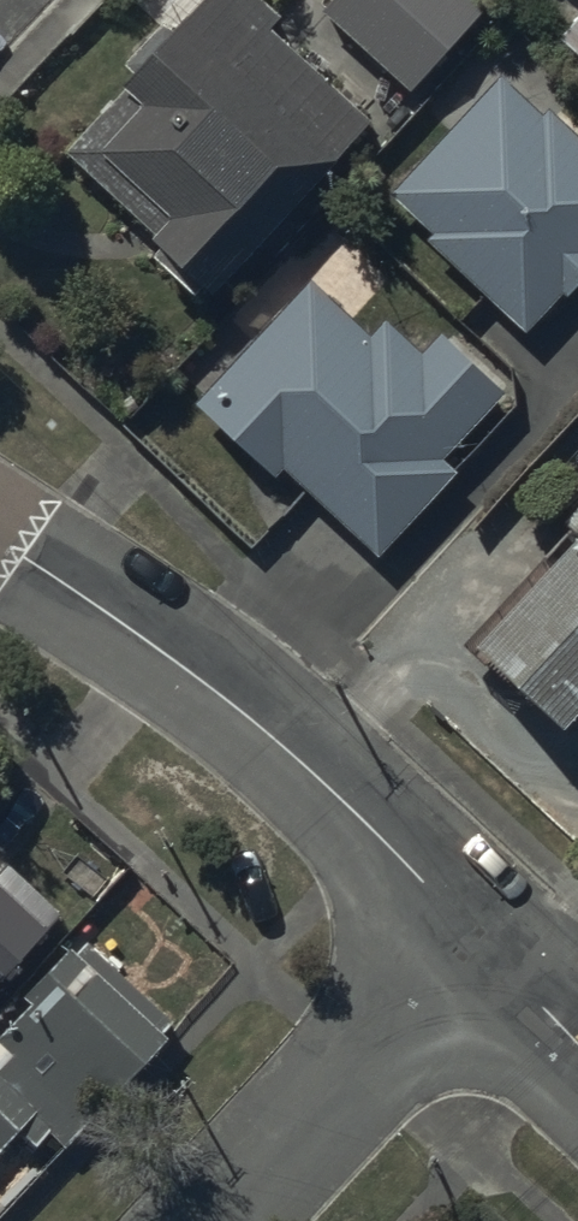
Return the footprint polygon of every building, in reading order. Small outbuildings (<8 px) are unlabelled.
[(260,0),(203,0),(123,83),(131,91),(69,156),(212,293),(372,126),(274,33),(284,23),(260,0)] [(464,0),(335,0),(319,17),(409,98),(483,17),(464,0)] [(549,23),(577,48),(577,0),(570,0),(549,23)] [(501,80),(393,194),(438,237),(433,242),(529,333),(577,281),(577,137),(547,108),(539,116),(501,80)] [(504,398),(438,336),(418,357),(384,325),(366,344),(307,290),(194,410),(273,484),(280,476),(374,563),(452,480),(438,468),(504,398)] [(459,616),(555,702),(577,676),(577,484),(459,616)] [(62,901),(7,850),(0,857),(0,968),(62,901)] [(66,930),(21,979),(32,989),(0,1024),(0,1034),(9,1041),(0,1051),(0,1137),(17,1119),(33,1135),(46,1120),(63,1135),(167,1022),(66,930)]
